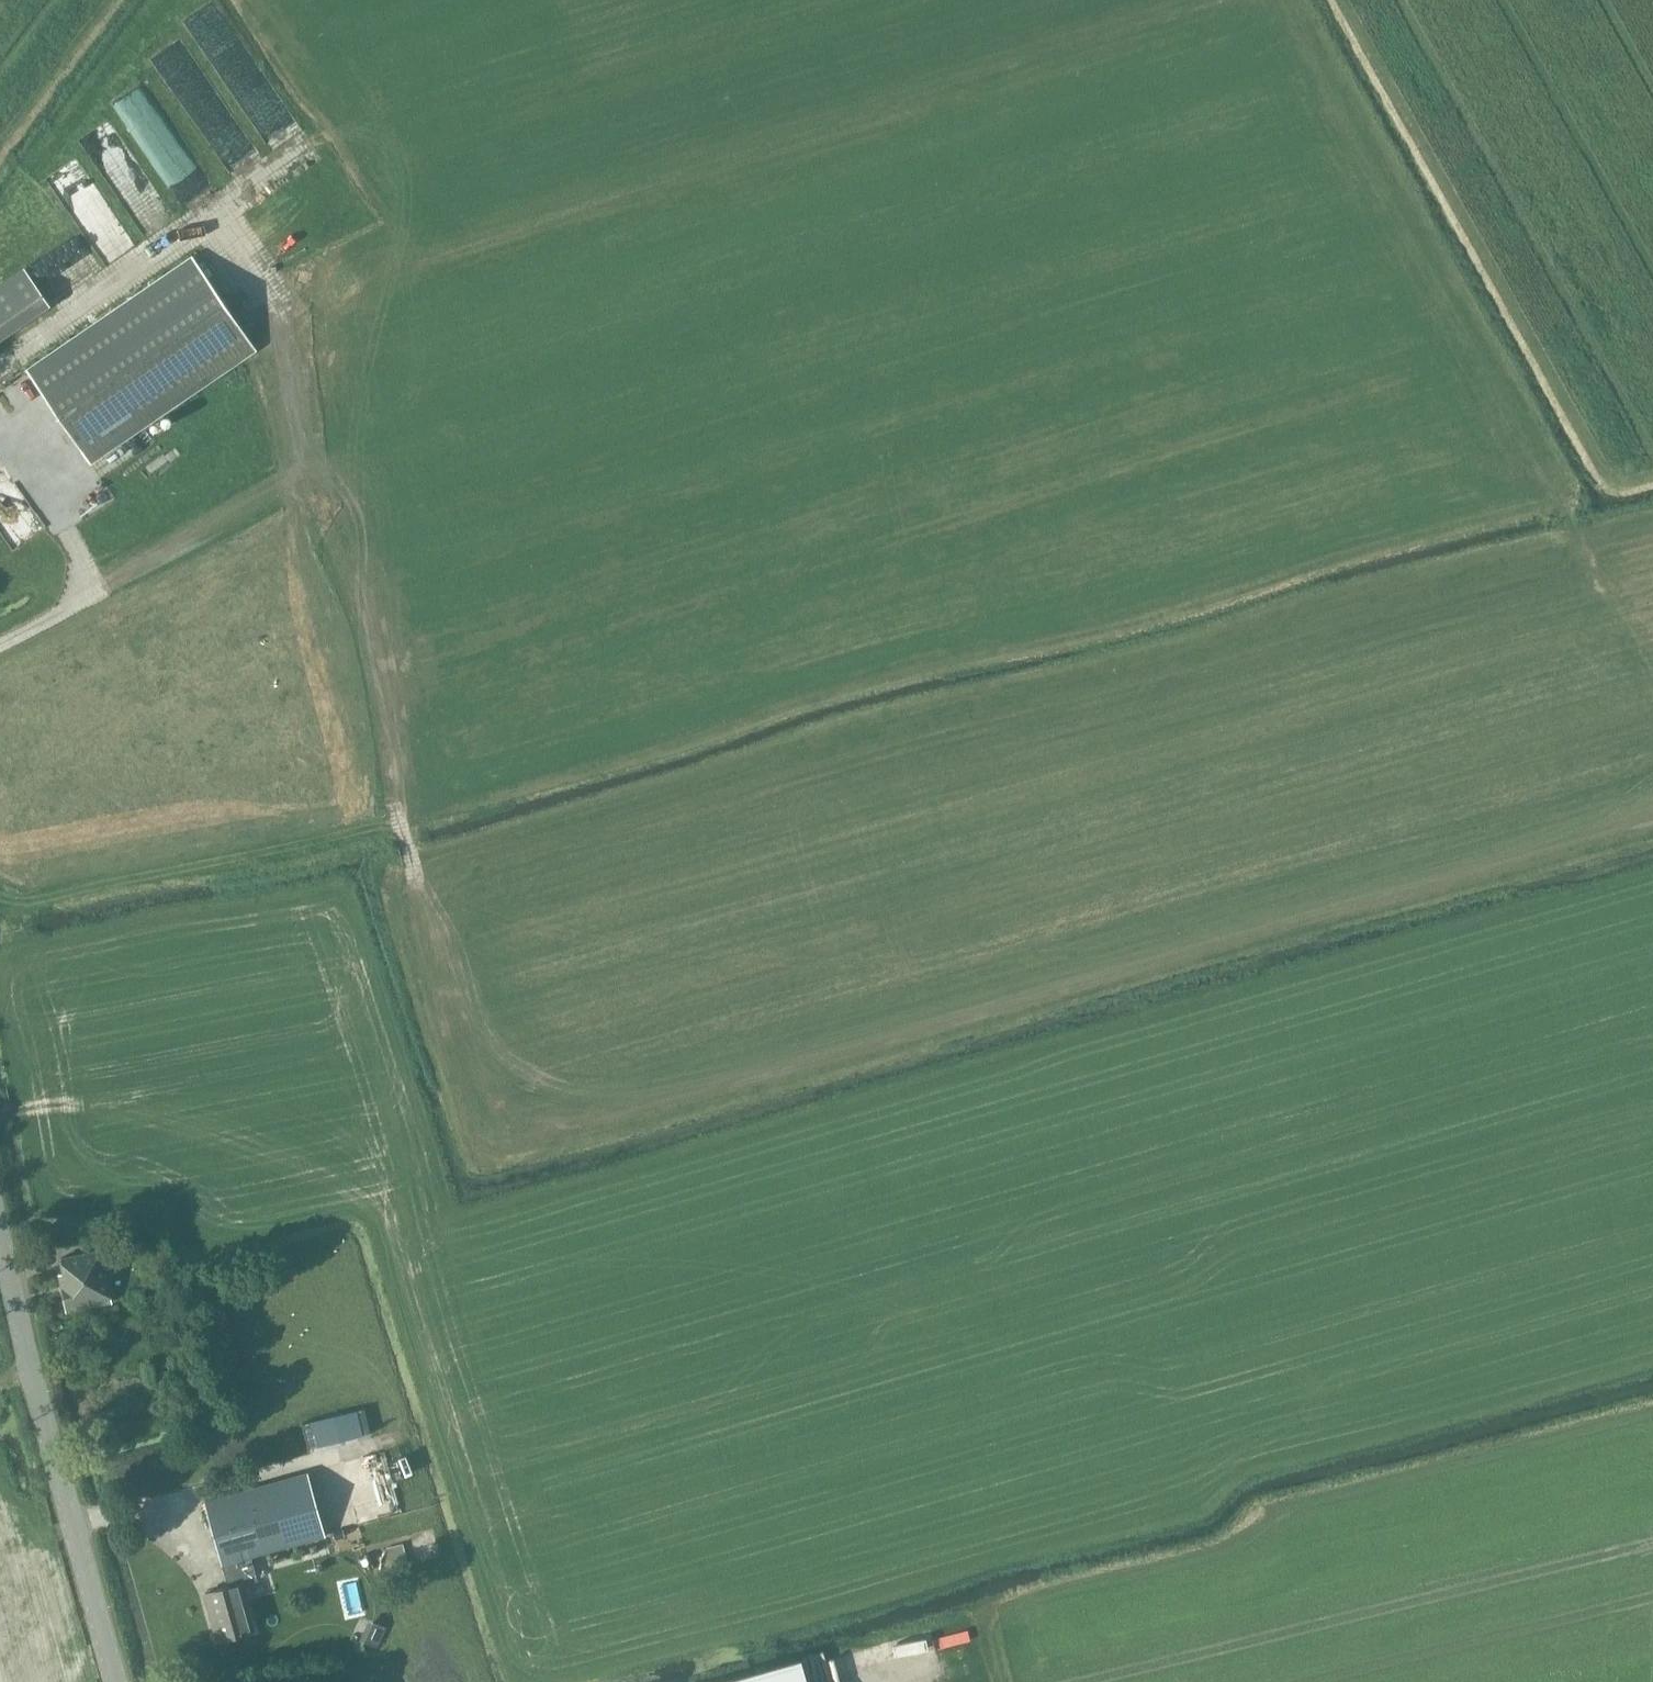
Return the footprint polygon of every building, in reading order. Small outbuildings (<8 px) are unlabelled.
[(224,39),(218,29),(227,24),(213,0),(206,0),(182,14),(204,51),(224,39)] [(179,33),(149,54),(202,131),(232,111),(179,33)] [(146,175),(107,116),(80,134),(133,214),(151,202),(138,181),(146,175)] [(89,464),(257,351),(191,255),(27,369),(89,464)] [(53,303),(24,266),(0,282),(0,341),(53,303)] [(110,1247),(56,1258),(66,1312),(113,1303),(106,1267),(114,1266),(110,1247)] [(204,1594),(218,1641),(256,1630),(243,1585),(257,1580),(251,1557),(326,1536),(309,1472),(204,1502),(222,1565),(224,1565),(229,1587),(204,1594)] [(802,1664),(738,1681),(808,1681),(802,1664)]
